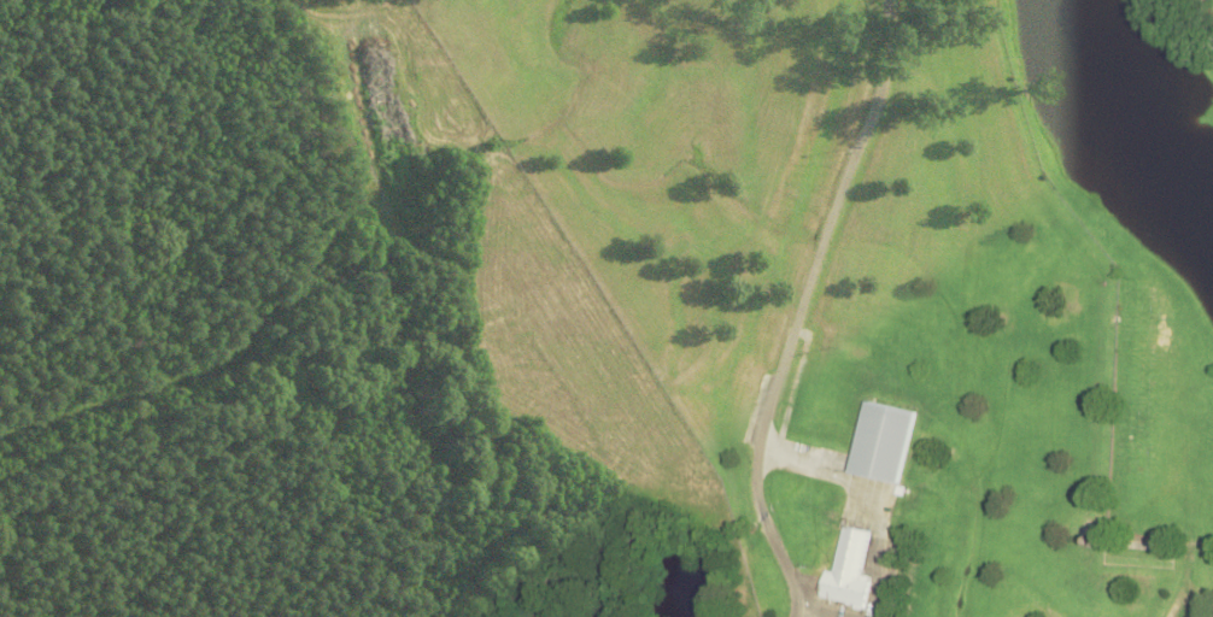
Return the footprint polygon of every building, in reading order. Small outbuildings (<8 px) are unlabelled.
[(866,400),(915,413),(901,486),(851,471),(866,400)] [(846,524),(872,533),(863,574),(872,576),(865,607),(863,607),(863,610),(855,607),(855,605),(822,594),(828,570),(836,572),(846,524)]
